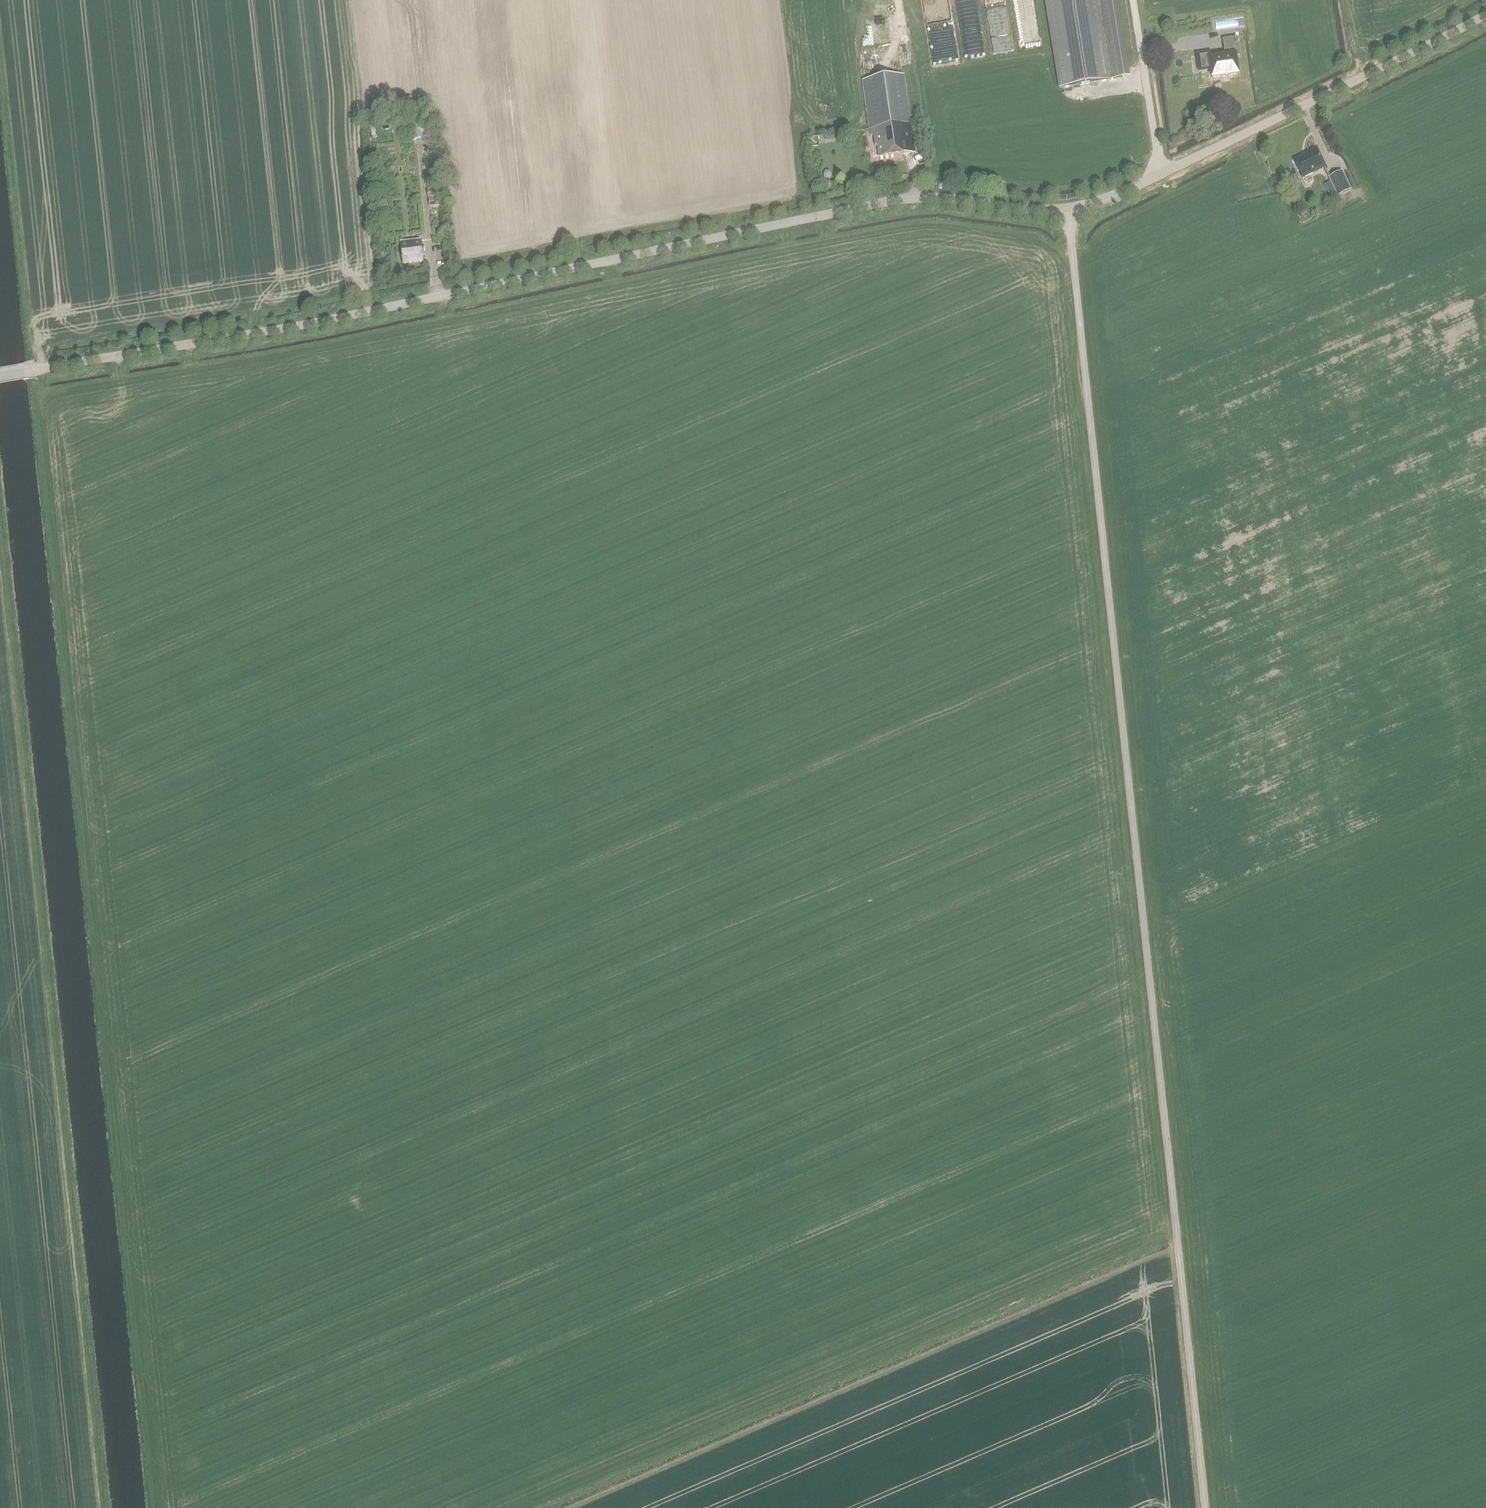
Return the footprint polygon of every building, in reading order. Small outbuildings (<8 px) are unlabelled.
[(915,26),(923,26),(921,0),(914,0),(915,26)] [(925,2),(932,48),(943,50),(943,48),(949,47),(949,42),(937,40),(952,38),(953,34),(947,33),(940,34),(940,33),(941,28),(952,26),(952,25),(953,19),(950,0),(938,0),(938,3),(938,4),(933,3),(933,4),(925,2)] [(1060,89),(1113,80),(1100,0),(1045,0),(1060,89)] [(1113,80),(1122,79),(1109,0),(1100,0),(1113,80)] [(1008,7),(994,9),(998,40),(1012,38),(1008,7)] [(874,17),(876,42),(892,40),(891,15),(874,17)] [(1214,40),(1216,53),(1195,56),(1198,72),(1203,71),(1204,79),(1230,75),(1227,57),(1232,57),(1229,38),(1214,40)] [(863,80),(867,105),(871,135),(874,135),(875,146),(878,146),(880,157),(915,152),(904,74),(863,80)] [(1294,162),(1302,178),(1324,167),(1315,149),(1306,153),(1307,155),(1294,162)] [(1342,172),(1329,178),(1338,196),(1350,190),(1342,172)] [(428,191),(428,199),(441,198),(440,190),(428,191)] [(429,208),(442,207),(441,199),(429,201),(429,208)] [(402,264),(423,262),(420,241),(400,243),(402,264)]
